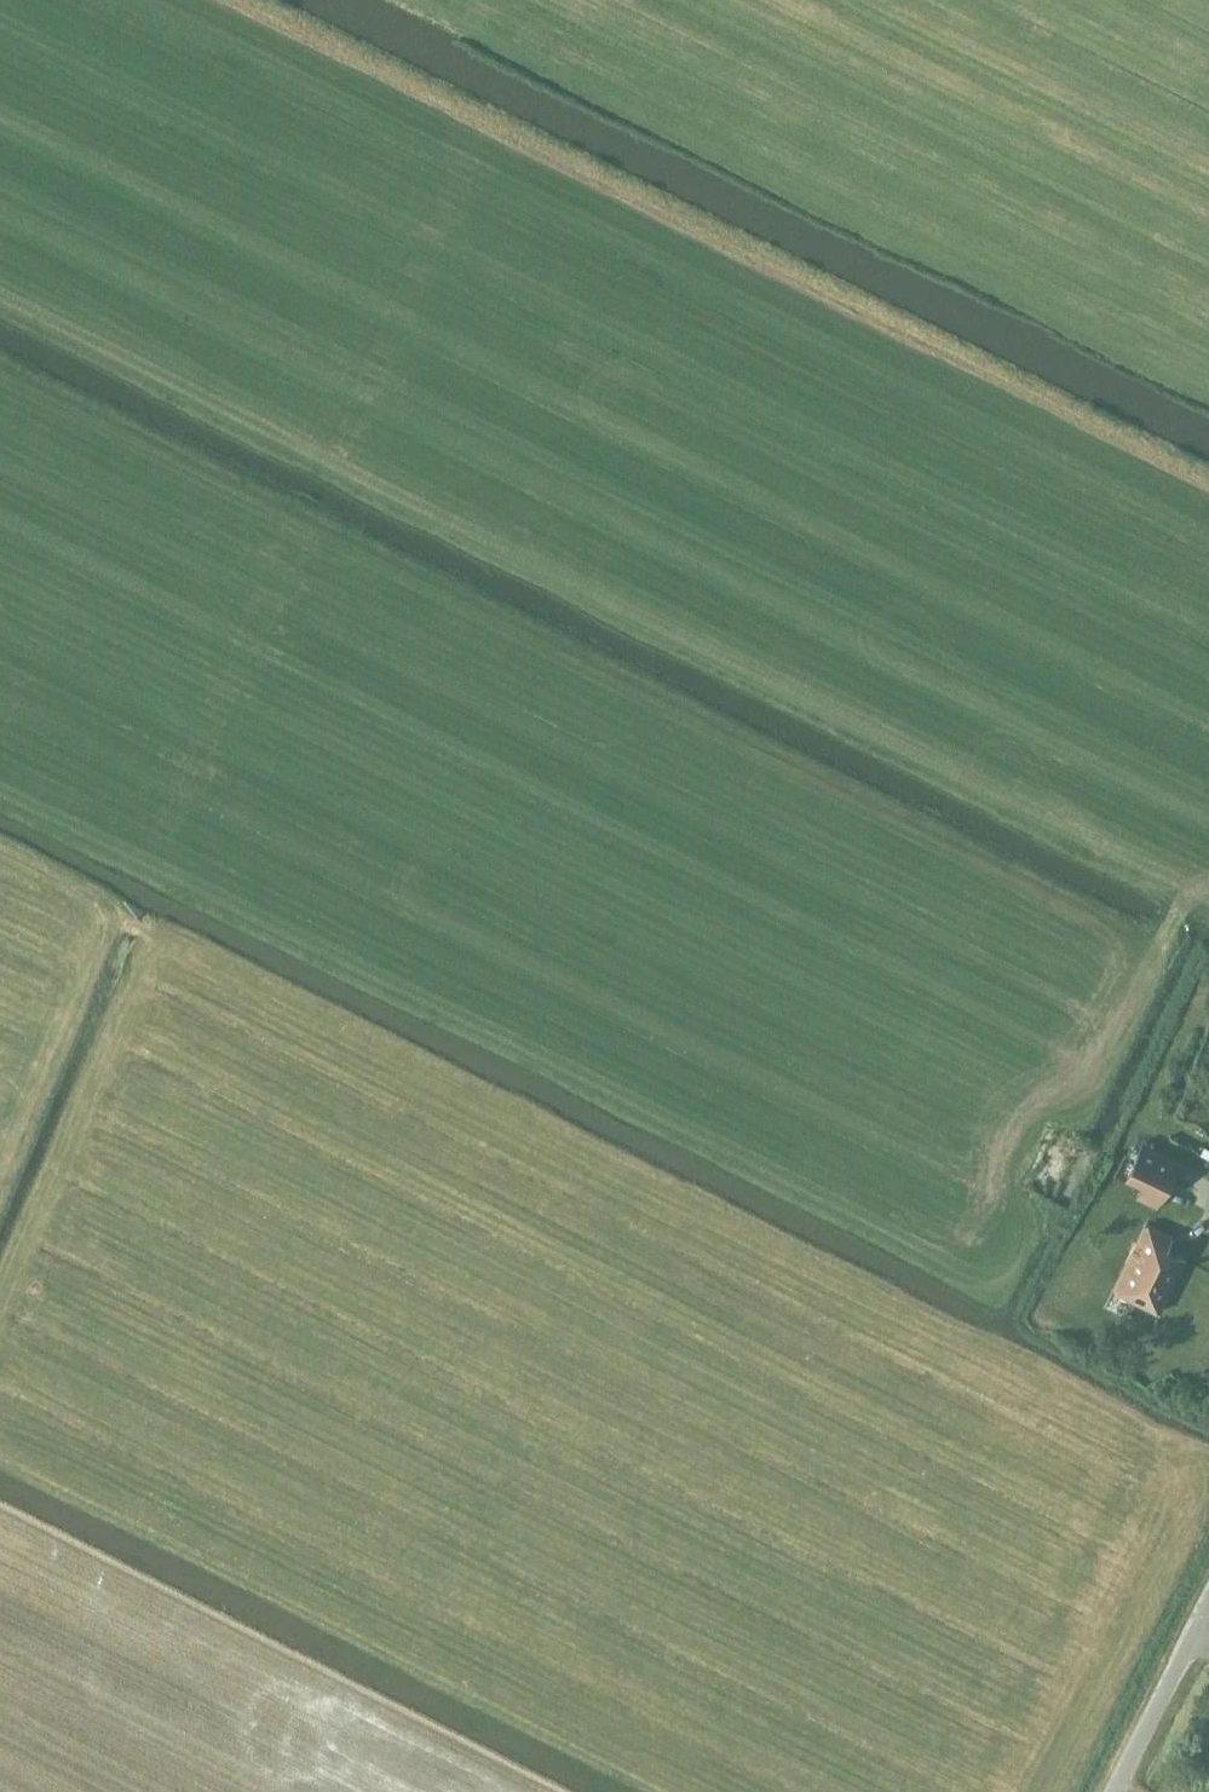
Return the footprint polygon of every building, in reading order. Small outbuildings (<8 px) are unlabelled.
[(1161,1194),(1162,1194),(1179,1162),(1140,1143),(1124,1175),(1142,1185),(1137,1196),(1155,1205),(1161,1194)] [(1170,1238),(1143,1224),(1111,1290),(1157,1312),(1184,1258),(1174,1253),(1175,1251),(1166,1246),(1170,1238)]
